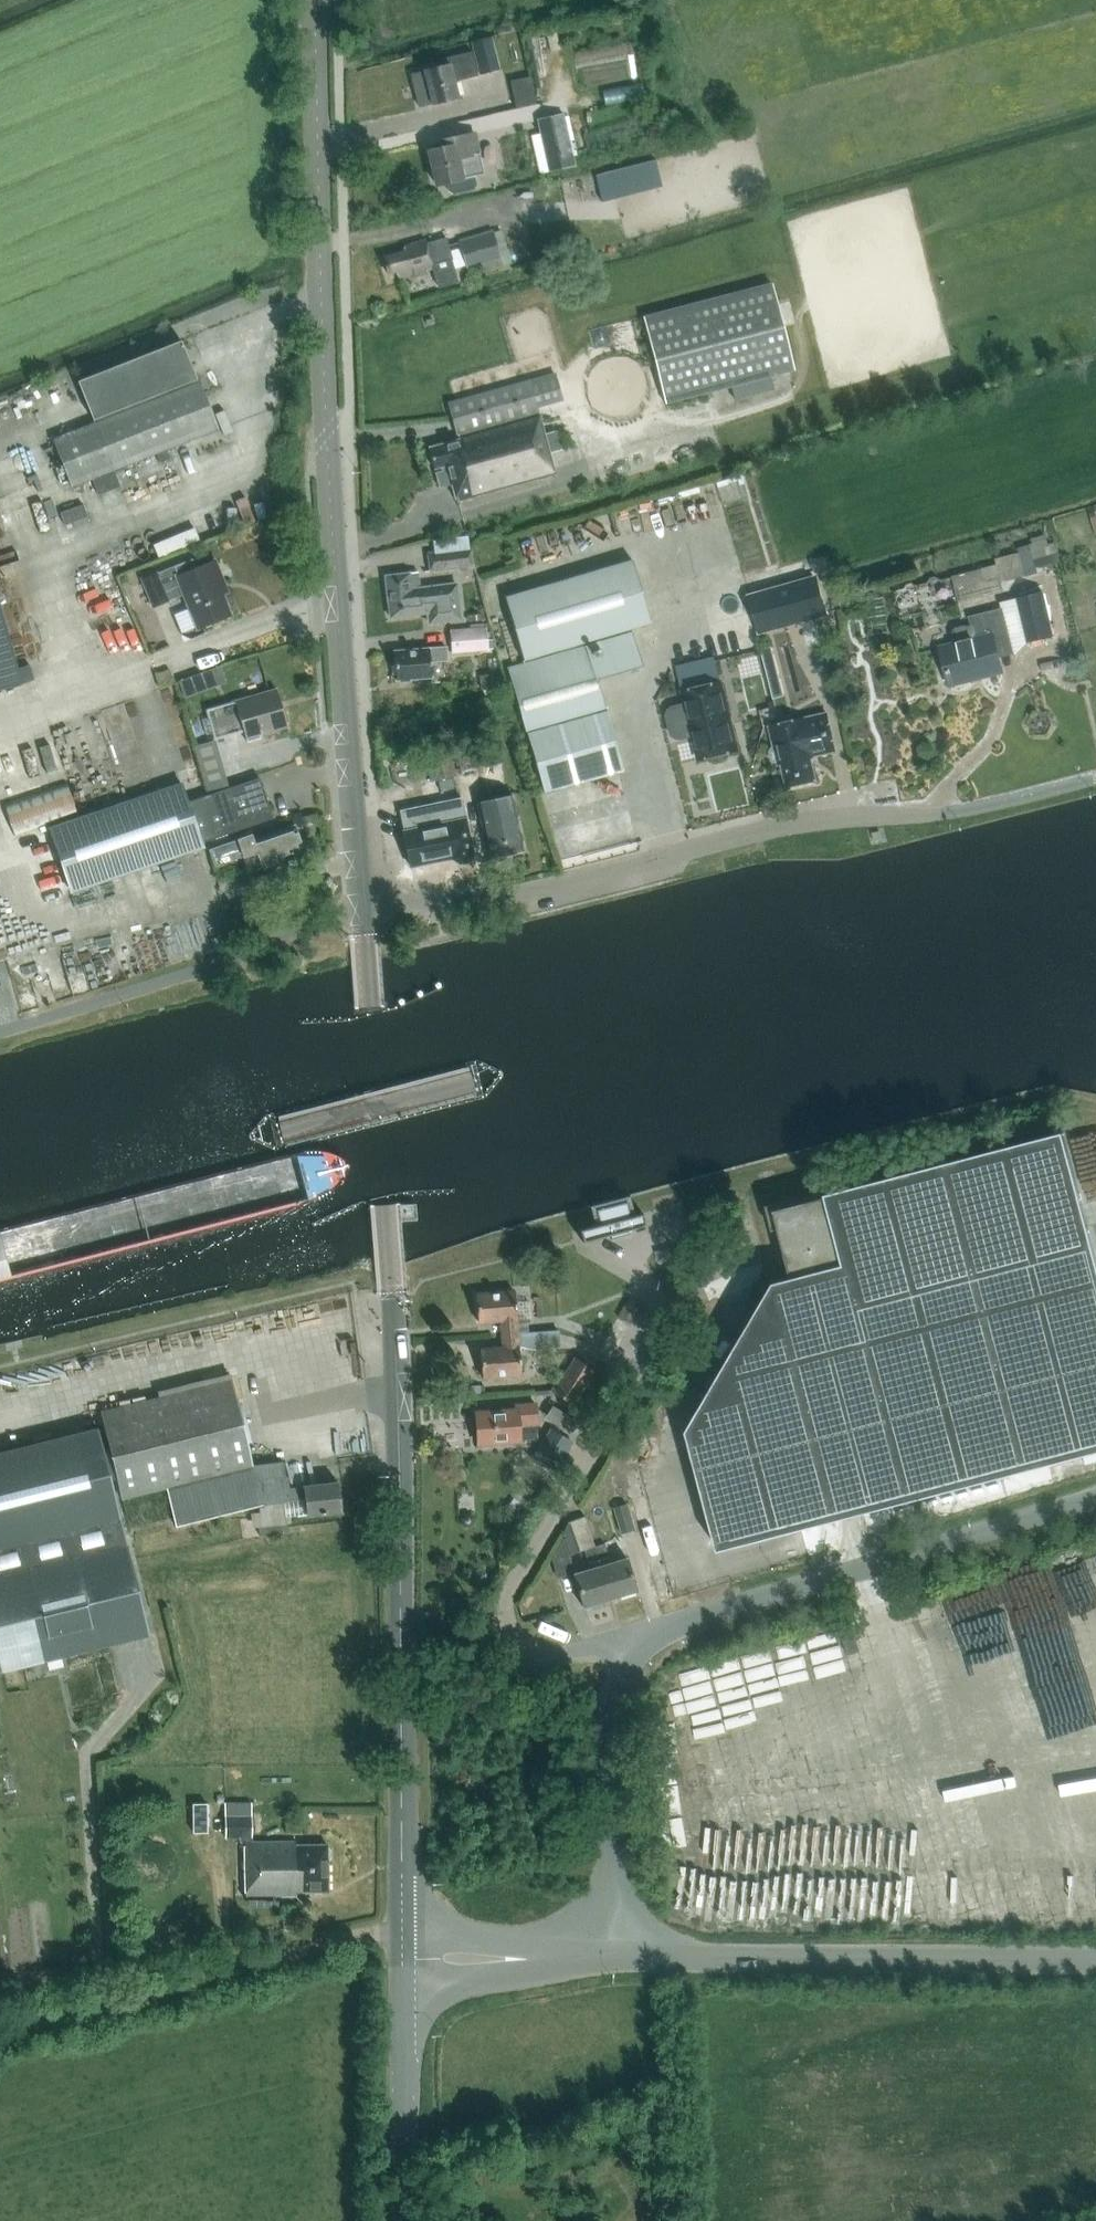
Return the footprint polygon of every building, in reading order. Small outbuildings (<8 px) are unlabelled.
[(500,69),(491,36),(472,41),(480,74),(500,69)] [(443,58),(444,65),(411,73),(420,107),(458,97),(453,77),(463,74),(464,79),(478,75),(472,51),(443,58)] [(536,102),(534,93),(516,97),(518,106),(536,102)] [(564,112),(538,118),(550,171),(576,165),(564,112)] [(473,189),(477,184),(475,175),(484,173),(475,133),(467,135),(466,135),(441,140),(442,145),(429,148),(436,184),(447,181),(449,190),(454,193),(473,189)] [(638,180),(634,165),(596,175),(602,200),(615,197),(612,186),(638,180)] [(493,232),(461,241),(469,268),(501,258),(493,232)] [(385,257),(390,273),(399,271),(401,277),(415,273),(416,276),(427,273),(427,270),(437,268),(440,281),(457,276),(453,260),(454,259),(448,237),(428,243),(427,240),(406,246),(407,250),(385,257)] [(644,317),(666,403),(731,386),(735,400),(774,390),(771,376),(795,370),(773,284),(644,317)] [(199,383),(183,340),(79,380),(95,422),(53,438),(71,486),(92,478),(98,494),(121,486),(114,469),(157,453),(161,463),(171,459),(167,449),(219,429),(201,382),(199,383)] [(561,393),(556,374),(450,403),(459,434),(460,439),(429,448),(435,468),(446,465),(451,485),(453,484),(457,501),(555,474),(536,400),(561,393)] [(60,511),(64,524),(87,516),(83,503),(60,511)] [(558,554),(552,531),(524,539),(531,562),(558,554)] [(1060,561),(1055,542),(1049,544),(1046,534),(1032,538),(1033,544),(1030,544),(1018,547),(1019,552),(995,559),(996,564),(951,575),(955,588),(997,577),(998,581),(1037,571),(1036,568),(1060,561)] [(449,548),(470,547),(469,536),(449,537),(449,548)] [(430,571),(472,565),(470,548),(428,553),(430,571)] [(200,626),(228,615),(220,594),(227,592),(215,560),(196,568),(193,560),(159,573),(158,569),(140,576),(152,608),(188,594),(200,626)] [(632,560),(509,597),(527,659),(650,622),(632,560)] [(461,619),(457,584),(420,588),(418,572),(386,576),(391,617),(429,613),(430,623),(461,619)] [(757,627),(827,608),(817,572),(747,592),(757,627)] [(1054,636),(1043,592),(1018,598),(1028,642),(1054,636)] [(22,682),(34,678),(29,664),(18,668),(0,606),(0,690),(23,683),(22,682)] [(1002,672),(996,646),(1012,642),(1003,609),(970,618),(972,624),(967,626),(963,625),(955,627),(953,629),(953,635),(955,645),(941,649),(950,685),(1002,672)] [(452,631),(453,653),(489,651),(487,628),(452,631)] [(606,707),(597,679),(642,666),(632,632),(509,668),(545,792),(625,769),(606,707)] [(398,679),(432,677),(431,662),(448,661),(447,647),(396,651),(398,679)] [(752,660),(739,664),(746,688),(759,685),(752,660)] [(492,674),(479,675),(480,689),(493,688),(492,674)] [(179,681),(185,697),(202,691),(196,675),(179,681)] [(684,690),(687,703),(673,707),(669,710),(668,715),(672,734),(676,737),(680,738),(695,735),(700,759),(707,757),(711,761),(716,763),(725,760),(728,757),(730,752),(737,750),(721,682),(684,690)] [(235,702),(207,710),(213,733),(215,739),(236,733),(245,730),(246,732),(247,738),(249,737),(252,740),(253,739),(258,738),(260,735),(260,734),(287,726),(277,689),(235,701),(235,702)] [(771,761),(775,763),(777,763),(777,766),(782,764),(788,787),(816,781),(811,758),(815,757),(815,756),(836,752),(827,714),(805,719),(805,718),(785,722),(768,727),(773,746),(771,747),(768,752),(771,761)] [(205,741),(208,786),(225,785),(222,740),(205,741)] [(504,761),(498,740),(481,744),(481,746),(458,752),(463,771),(504,761)] [(456,776),(449,744),(426,749),(432,781),(456,776)] [(188,801),(181,782),(50,825),(71,890),(203,847),(201,841),(273,818),(260,778),(188,801)] [(79,813),(68,781),(5,802),(16,834),(79,813)] [(524,852),(513,796),(479,803),(490,858),(524,852)] [(475,855),(463,798),(403,810),(407,830),(405,830),(412,867),(451,859),(459,865),(472,862),(475,855)] [(303,850),(295,825),(254,838),(253,834),(211,847),(216,864),(244,855),(249,870),(266,864),(266,866),(278,862),(277,861),(282,859),(281,857),(303,850)] [(385,999),(354,1001),(354,1011),(386,1009),(385,999)] [(393,1083),(362,1091),(370,1124),(401,1115),(393,1083)] [(792,1277),(775,1282),(688,1430),(719,1550),(1095,1451),(1095,1254),(1064,1131),(826,1193),(827,1196),(775,1210),(792,1277)] [(595,1225),(580,1229),(583,1241),(610,1234),(611,1238),(627,1234),(626,1230),(646,1224),(643,1212),(635,1214),(630,1216),(626,1200),(596,1208),(600,1224),(595,1225)] [(402,1201),(371,1201),(371,1210),(402,1210),(402,1201)] [(674,1257),(671,1246),(655,1250),(657,1261),(674,1257)] [(515,1291),(476,1294),(478,1320),(500,1319),(502,1333),(518,1332),(518,1331),(517,1318),(515,1291)] [(527,1318),(517,1318),(518,1331),(528,1330),(527,1318)] [(503,1347),(480,1349),(483,1376),(521,1373),(519,1346),(534,1345),(535,1349),(536,1349),(559,1347),(559,1343),(559,1340),(558,1335),(558,1332),(558,1329),(556,1329),(518,1332),(502,1333),(502,1334),(503,1347)] [(570,1367),(554,1392),(572,1403),(594,1368),(575,1357),(570,1367)] [(252,1466),(231,1380),(100,1413),(110,1451),(103,1452),(97,1428),(0,1452),(0,1668),(1,1671),(149,1634),(110,1479),(116,1478),(122,1498),(166,1487),(176,1525),(262,1504),(263,1505),(307,1500),(309,1515),(342,1512),(338,1483),(288,1489),(287,1477),(285,1478),(283,1462),(252,1466)] [(485,1384),(469,1385),(469,1395),(485,1395),(485,1384)] [(516,1408),(476,1412),(478,1443),(520,1440),(519,1424),(537,1423),(535,1403),(516,1404),(516,1408)] [(533,1425),(521,1426),(522,1439),(534,1438),(533,1425)] [(532,1458),(554,1471),(573,1442),(550,1428),(532,1458)] [(628,1459),(634,1458),(639,1452),(638,1445),(632,1441),(631,1441),(624,1443),(620,1449),(622,1456),(628,1459)] [(626,1503),(612,1507),(615,1515),(628,1511),(626,1503)] [(464,1513),(461,1517),(461,1522),(465,1526),(470,1525),(474,1522),(473,1516),(470,1513),(464,1513)] [(595,1546),(584,1516),(568,1522),(563,1531),(571,1553),(595,1546)] [(607,1543),(597,1546),(612,1596),(638,1589),(629,1557),(612,1562),(607,1543)] [(586,1604),(612,1596),(597,1546),(586,1549),(592,1568),(576,1572),(586,1604)] [(195,1831),(209,1831),(209,1802),(195,1802),(195,1831)] [(303,1895),(303,1892),(328,1891),(327,1856),(329,1856),(328,1850),(326,1850),(326,1845),(297,1846),(297,1842),(253,1843),(252,1802),(225,1803),(226,1838),(240,1838),(240,1844),(245,1843),(247,1897),(303,1895)] [(301,1831),(301,1823),(286,1823),(286,1831),(301,1831)]
